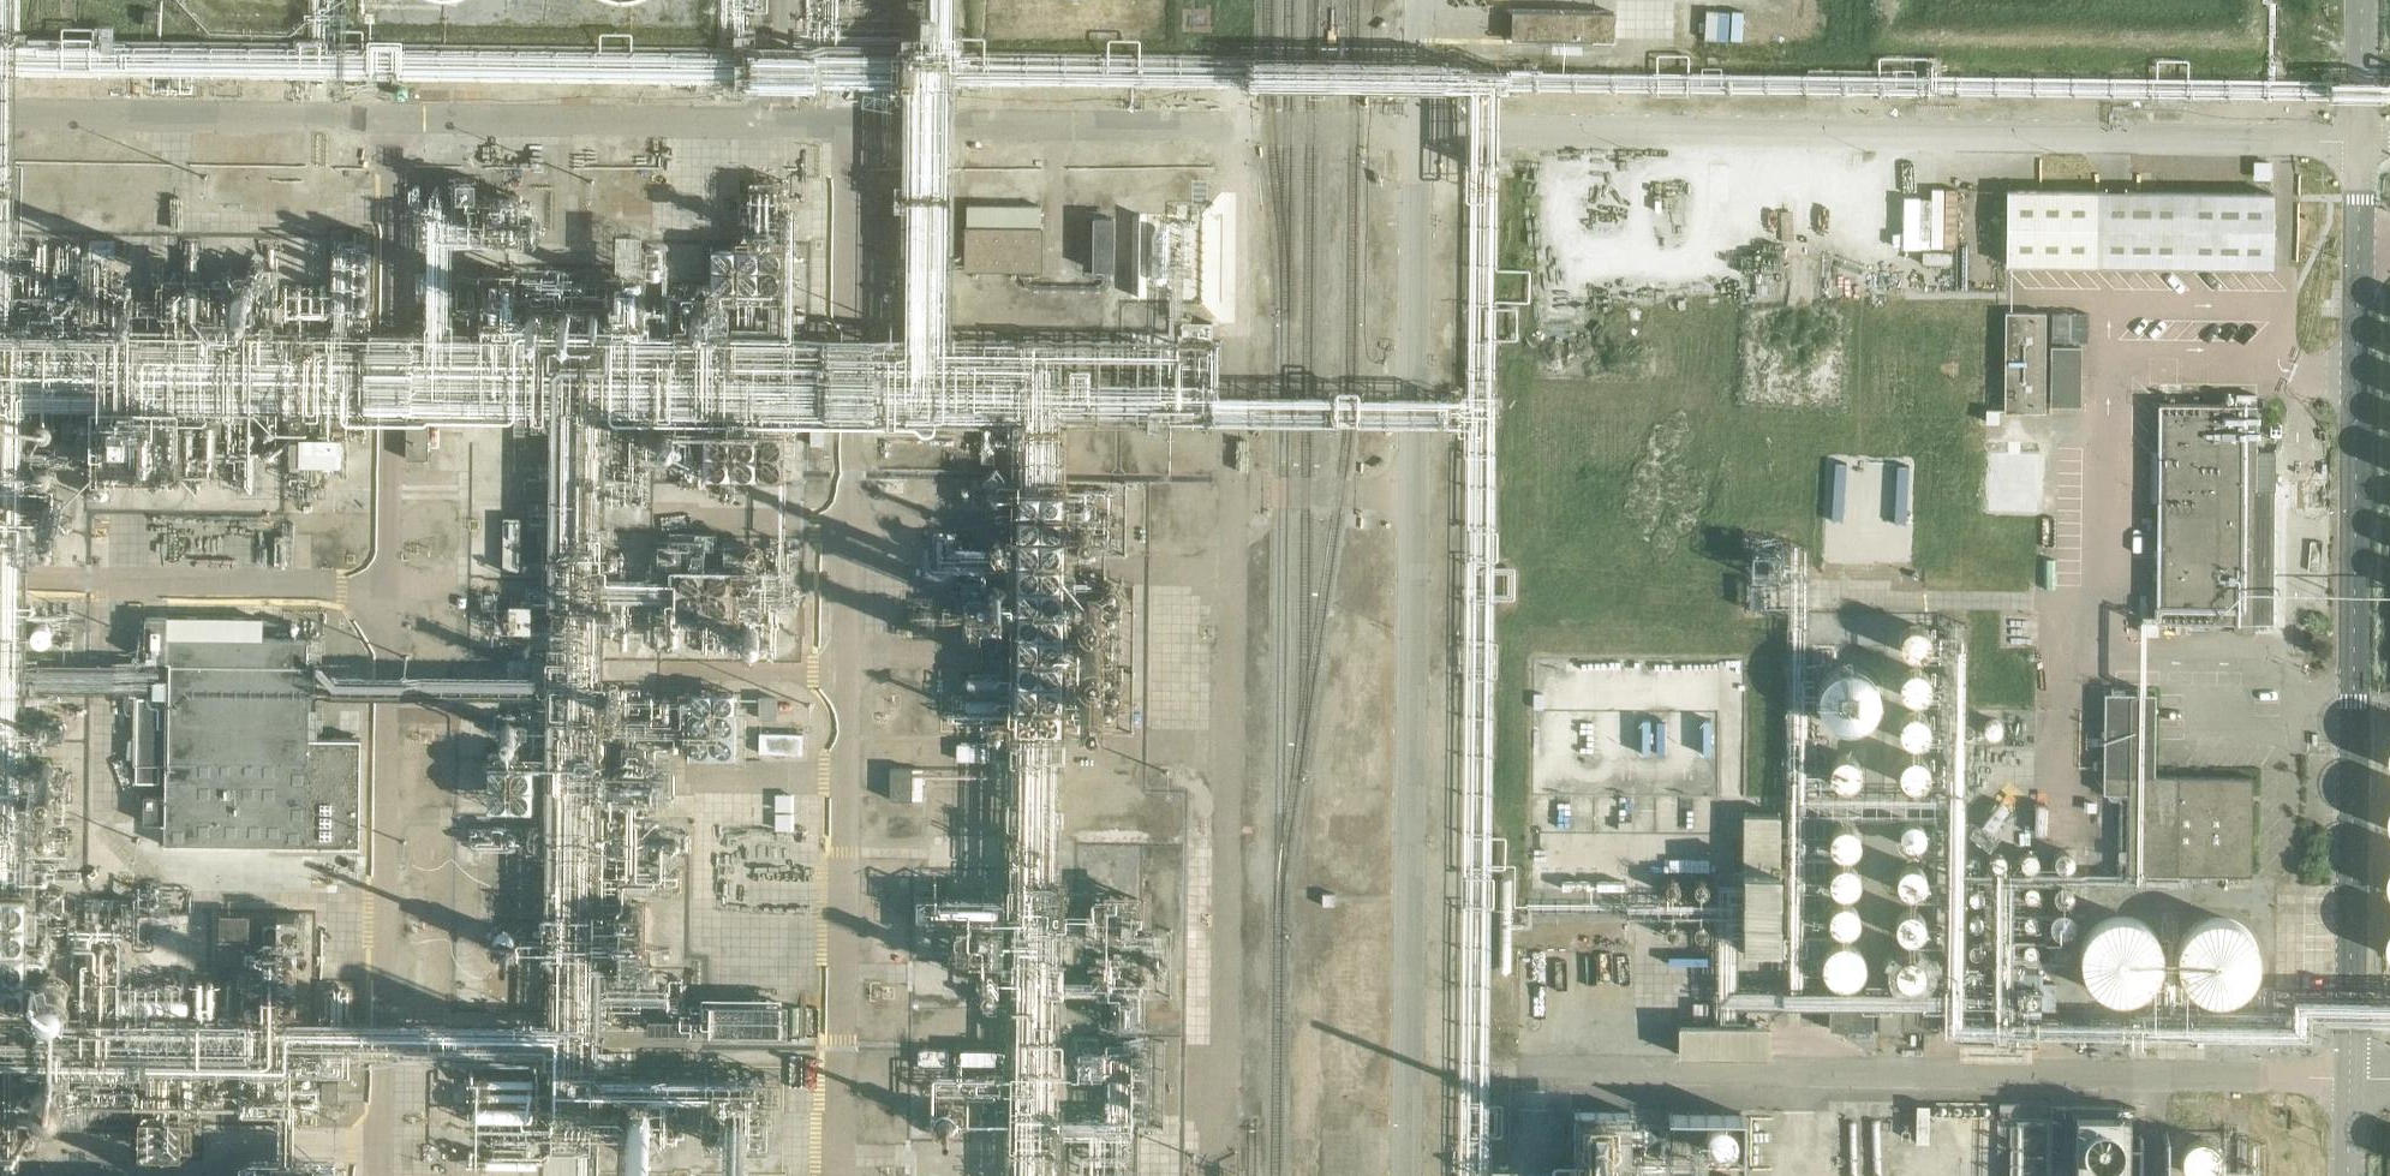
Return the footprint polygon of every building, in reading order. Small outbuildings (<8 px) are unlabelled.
[(1805,25),(1806,8),(1773,7),(1772,24),(1805,25)] [(1614,42),(1614,13),(1511,11),(1511,39),(1614,42)] [(827,81),(907,81),(907,46),(834,46),(834,34),(778,34),(778,54),(787,54),(787,68),(827,68),(827,81)] [(1608,65),(1608,85),(1657,84),(1656,64),(1608,65)] [(2006,190),(2005,264),(2271,267),(2272,193),(2006,190)] [(965,204),(965,227),(1040,228),(1040,205),(965,204)] [(1040,228),(965,227),(965,268),(1040,269),(1040,228)] [(2045,312),(2005,312),(2004,412),(2044,412),(2045,312)] [(2156,622),(2253,623),(2254,519),(2257,519),(2257,502),(2255,501),(2255,489),(2274,489),(2274,452),(2255,452),(2256,404),(2158,403),(2158,452),(2151,452),(2150,501),(2157,501),(2156,622)] [(316,412),(314,444),(359,446),(360,414),(316,412)] [(951,440),(928,439),(927,463),(950,464),(951,440)] [(1057,622),(1057,629),(1038,631),(1041,652),(1089,646),(1086,614),(1078,615),(1079,620),(1057,622)] [(308,737),(309,638),(261,637),(262,619),(145,617),(144,658),(166,659),(166,698),(136,697),(135,781),(159,782),(159,764),(165,764),(165,795),(144,795),(144,822),(164,822),(164,843),(359,846),(360,738),(308,737)] [(1917,653),(1919,653),(1922,653),(1924,653),(1926,652),(1927,651),(1929,649),(1930,648),(1931,646),(1932,644),(1932,642),(1932,640),(1932,638),(1931,636),(1930,634),(1928,632),(1926,631),(1924,630),(1922,630),(1919,630),(1917,630),(1915,631),(1913,632),(1912,634),(1910,636),(1909,638),(1909,641),(1909,643),(1910,646),(1911,648),(1913,650),(1915,651),(1917,653)] [(1822,714),(1826,720),(1830,724),(1834,727),(1839,730),(1847,732),(1852,732),(1857,731),(1863,730),(1869,727),(1873,724),(1877,719),(1880,713),(1882,708),(1883,701),(1882,695),(1881,689),(1878,683),(1874,678),(1869,674),(1863,670),(1857,669),(1850,668),(1844,669),(1838,671),(1832,674),(1828,678),(1823,684),(1821,689),(1819,696),(1819,702),(1820,709),(1822,714)] [(1917,697),(1919,697),(1922,697),(1923,697),(1926,696),(1927,695),(1929,694),(1930,692),(1931,691),(1932,688),(1932,686),(1932,684),(1932,682),(1931,680),(1929,678),(1928,677),(1926,676),(1924,675),(1922,674),(1919,674),(1917,675),(1915,675),(1913,677),(1911,678),(1910,680),(1909,683),(1909,685),(1909,688),(1910,690),(1911,692),(1913,694),(1914,696),(1917,697)] [(1039,688),(1038,701),(1080,704),(1081,691),(1039,688)] [(2102,794),(2126,794),(2125,874),(2250,876),(2252,777),(2153,776),(2154,694),(2103,693),(2102,760),(2092,760),(2092,768),(2102,768),(2102,794)] [(1917,740),(1919,740),(1921,740),(1923,740),(1926,739),(1927,738),(1929,737),(1930,735),(1931,734),(1932,731),(1932,729),(1932,727),(1932,725),(1931,723),(1929,721),(1928,720),(1926,719),(1924,718),(1922,717),(1919,717),(1917,718),(1915,718),(1913,720),(1911,721),(1910,723),(1909,726),(1909,728),(1909,731),(1910,733),(1911,735),(1913,737),(1914,739),(1917,740)] [(1846,781),(1848,782),(1850,782),(1852,782),(1855,781),(1856,780),(1858,778),(1859,777),(1860,775),(1861,773),(1861,771),(1861,769),(1861,766),(1860,765),(1858,763),(1857,761),(1855,760),(1853,759),(1851,759),(1848,759),(1846,759),(1844,760),(1842,761),(1840,763),(1839,765),(1838,767),(1838,770),(1838,772),(1839,775),(1840,777),(1842,779),(1843,780),(1846,781)] [(1916,783),(1918,783),(1921,783),(1922,783),(1925,782),(1926,781),(1928,780),(1929,778),(1930,777),(1931,774),(1931,772),(1931,770),(1931,768),(1930,766),(1928,764),(1927,763),(1925,762),(1923,761),(1921,760),(1918,760),(1916,761),(1914,761),(1912,763),(1911,764),(1909,766),(1908,769),(1908,771),(1908,774),(1909,776),(1910,778),(1912,780),(1913,782),(1916,783)] [(919,795),(919,766),(896,766),(896,795),(919,795)] [(830,898),(833,793),(701,790),(698,895),(830,898)] [(1939,827),(1942,809),(1916,805),(1913,823),(1939,827)] [(1846,853),(1848,853),(1851,853),(1853,853),(1855,853),(1856,851),(1858,850),(1859,848),(1860,847),(1861,844),(1861,842),(1861,840),(1861,838),(1860,836),(1859,834),(1857,833),(1855,832),(1853,831),(1851,830),(1849,830),(1846,831),(1844,832),(1842,833),(1841,834),(1839,836),(1838,839),(1838,841),(1838,844),(1839,847),(1840,848),(1842,851),(1844,852),(1846,853)] [(1922,852),(1924,851),(1926,849),(1927,847),(1928,845),(1928,843),(1928,841),(1928,839),(1927,837),(1926,835),(1924,833),(1923,832),(1921,831),(1919,830),(1917,830),(1914,830),(1912,831),(1910,832),(1908,833),(1907,835),(1906,837),(1905,839),(1905,841),(1905,844),(1905,846),(1907,848),(1908,850),(1910,852),(1913,853),(1915,854),(1918,854),(1920,853),(1922,852)] [(1808,839),(1767,839),(1767,914),(1809,914),(1808,839)] [(1843,891),(1846,891),(1848,891),(1850,891),(1852,890),(1854,889),(1856,888),(1857,886),(1858,884),(1859,882),(1859,880),(1859,878),(1858,876),(1857,874),(1856,872),(1854,870),(1853,869),(1850,868),(1848,868),(1846,868),(1844,868),(1842,869),(1840,870),(1838,872),(1837,874),(1836,876),(1835,879),(1836,881),(1836,884),(1837,886),(1839,888),(1841,889),(1843,891)] [(1911,894),(1913,894),(1915,894),(1917,894),(1919,893),(1921,892),(1923,891),(1924,889),(1925,888),(1926,885),(1926,883),(1926,881),(1926,879),(1925,877),(1923,875),(1922,874),(1920,873),(1918,871),(1916,871),(1913,871),(1911,872),(1909,872),(1907,874),(1905,875),(1904,877),(1903,880),(1903,882),(1903,885),(1904,887),(1905,889),(1906,891),(1908,893),(1911,894)] [(809,898),(729,898),(729,931),(809,931),(809,898)] [(1846,930),(1848,930),(1851,930),(1853,930),(1855,930),(1857,928),(1858,927),(1860,925),(1861,924),(1861,922),(1862,919),(1861,917),(1861,915),(1860,913),(1859,911),(1857,910),(1856,909),(1853,908),(1851,907),(1849,907),(1846,908),(1844,909),(1843,910),(1841,912),(1839,913),(1839,916),(1838,919),(1838,921),(1839,924),(1840,925),(1842,928),(1844,929),(1846,930)] [(1911,936),(1914,936),(1916,936),(1918,936),(1920,935),(1922,934),(1924,933),(1925,931),(1926,930),(1927,927),(1927,925),(1927,923),(1926,921),(1925,919),(1924,917),(1923,916),(1921,915),(1919,914),(1916,913),(1914,913),(1912,914),(1910,915),(1908,916),(1906,917),(1905,919),(1904,922),(1904,924),(1904,927),(1905,930),(1906,931),(1907,933),(1909,935),(1911,936)] [(2168,967),(2169,959),(2168,950),(2165,941),(2160,933),(2156,928),(2147,921),(2140,918),(2131,915),(2125,915),(2119,915),(2110,918),(2102,921),(2094,928),(2089,933),(2084,941),(2082,950),(2081,959),(2081,967),(2084,976),(2088,984),(2094,991),(2101,996),(2109,1000),(2117,1002),(2124,1003),(2132,1002),(2140,1000),(2149,996),(2155,991),(2161,984),(2166,975),(2168,967)] [(1811,945),(1811,916),(1761,916),(1762,946),(1811,945)] [(2261,969),(2262,961),(2261,953),(2259,945),(2255,938),(2250,932),(2243,926),(2238,923),(2229,920),(2221,919),(2213,919),(2205,921),(2198,925),(2190,931),(2185,937),(2181,944),(2178,952),(2178,960),(2178,969),(2180,976),(2183,982),(2188,989),(2193,994),(2201,999),(2208,1002),(2217,1003),(2226,1003),(2233,1001),(2242,997),(2249,992),(2255,985),(2259,978),(2261,969)] [(636,1105),(659,1123),(791,955),(775,942),(695,1045),(688,1039),(636,1105)] [(1863,971),(1865,964),(1864,957),(1859,950),(1856,947),(1852,946),(1845,944),(1839,946),(1835,947),(1831,950),(1827,957),(1826,964),(1827,971),(1831,977),(1837,982),(1843,983),(1846,984),(1853,982),(1860,977),(1863,971)] [(1908,983),(1910,984),(1913,984),(1914,984),(1917,983),(1918,982),(1920,980),(1921,979),(1922,977),(1923,975),(1923,973),(1923,971),(1923,968),(1922,967),(1921,965),(1919,963),(1917,962),(1915,961),(1913,961),(1910,961),(1908,961),(1906,962),(1904,963),(1902,965),(1901,967),(1900,969),(1900,972),(1900,974),(1901,977),(1902,979),(1904,981),(1905,982),(1908,983)] [(48,978),(48,964),(5,963),(5,977),(48,978)] [(342,1039),(373,1037),(372,1014),(312,1018),(313,1031),(341,1029),(342,1039)] [(1768,1055),(1769,1025),(1677,1024),(1677,1054),(1768,1055)] [(616,1063),(617,1040),(578,1038),(577,1061),(616,1063)] [(745,1098),(743,1097),(728,1113),(743,1127),(801,1068),(788,1055),(745,1098)] [(491,1071),(478,1071),(478,1110),(548,1110),(548,1069),(491,1069),(491,1071)] [(1757,1083),(1682,1084),(1683,1141),(1758,1140),(1757,1083)] [(2078,1116),(2077,1175),(2133,1175),(2134,1117),(2078,1116)] [(2189,1153),(2187,1158),(2187,1161),(2187,1165),(2189,1169),(2191,1174),(2193,1175),(2221,1175),(2222,1175),(2224,1173),(2226,1169),(2227,1165),(2227,1161),(2227,1158),(2225,1154),(2223,1150),(2221,1147),(2218,1145),(2215,1143),(2211,1142),(2207,1142),(2203,1142),(2200,1143),(2196,1145),(2193,1147),(2191,1150),(2189,1153)]
